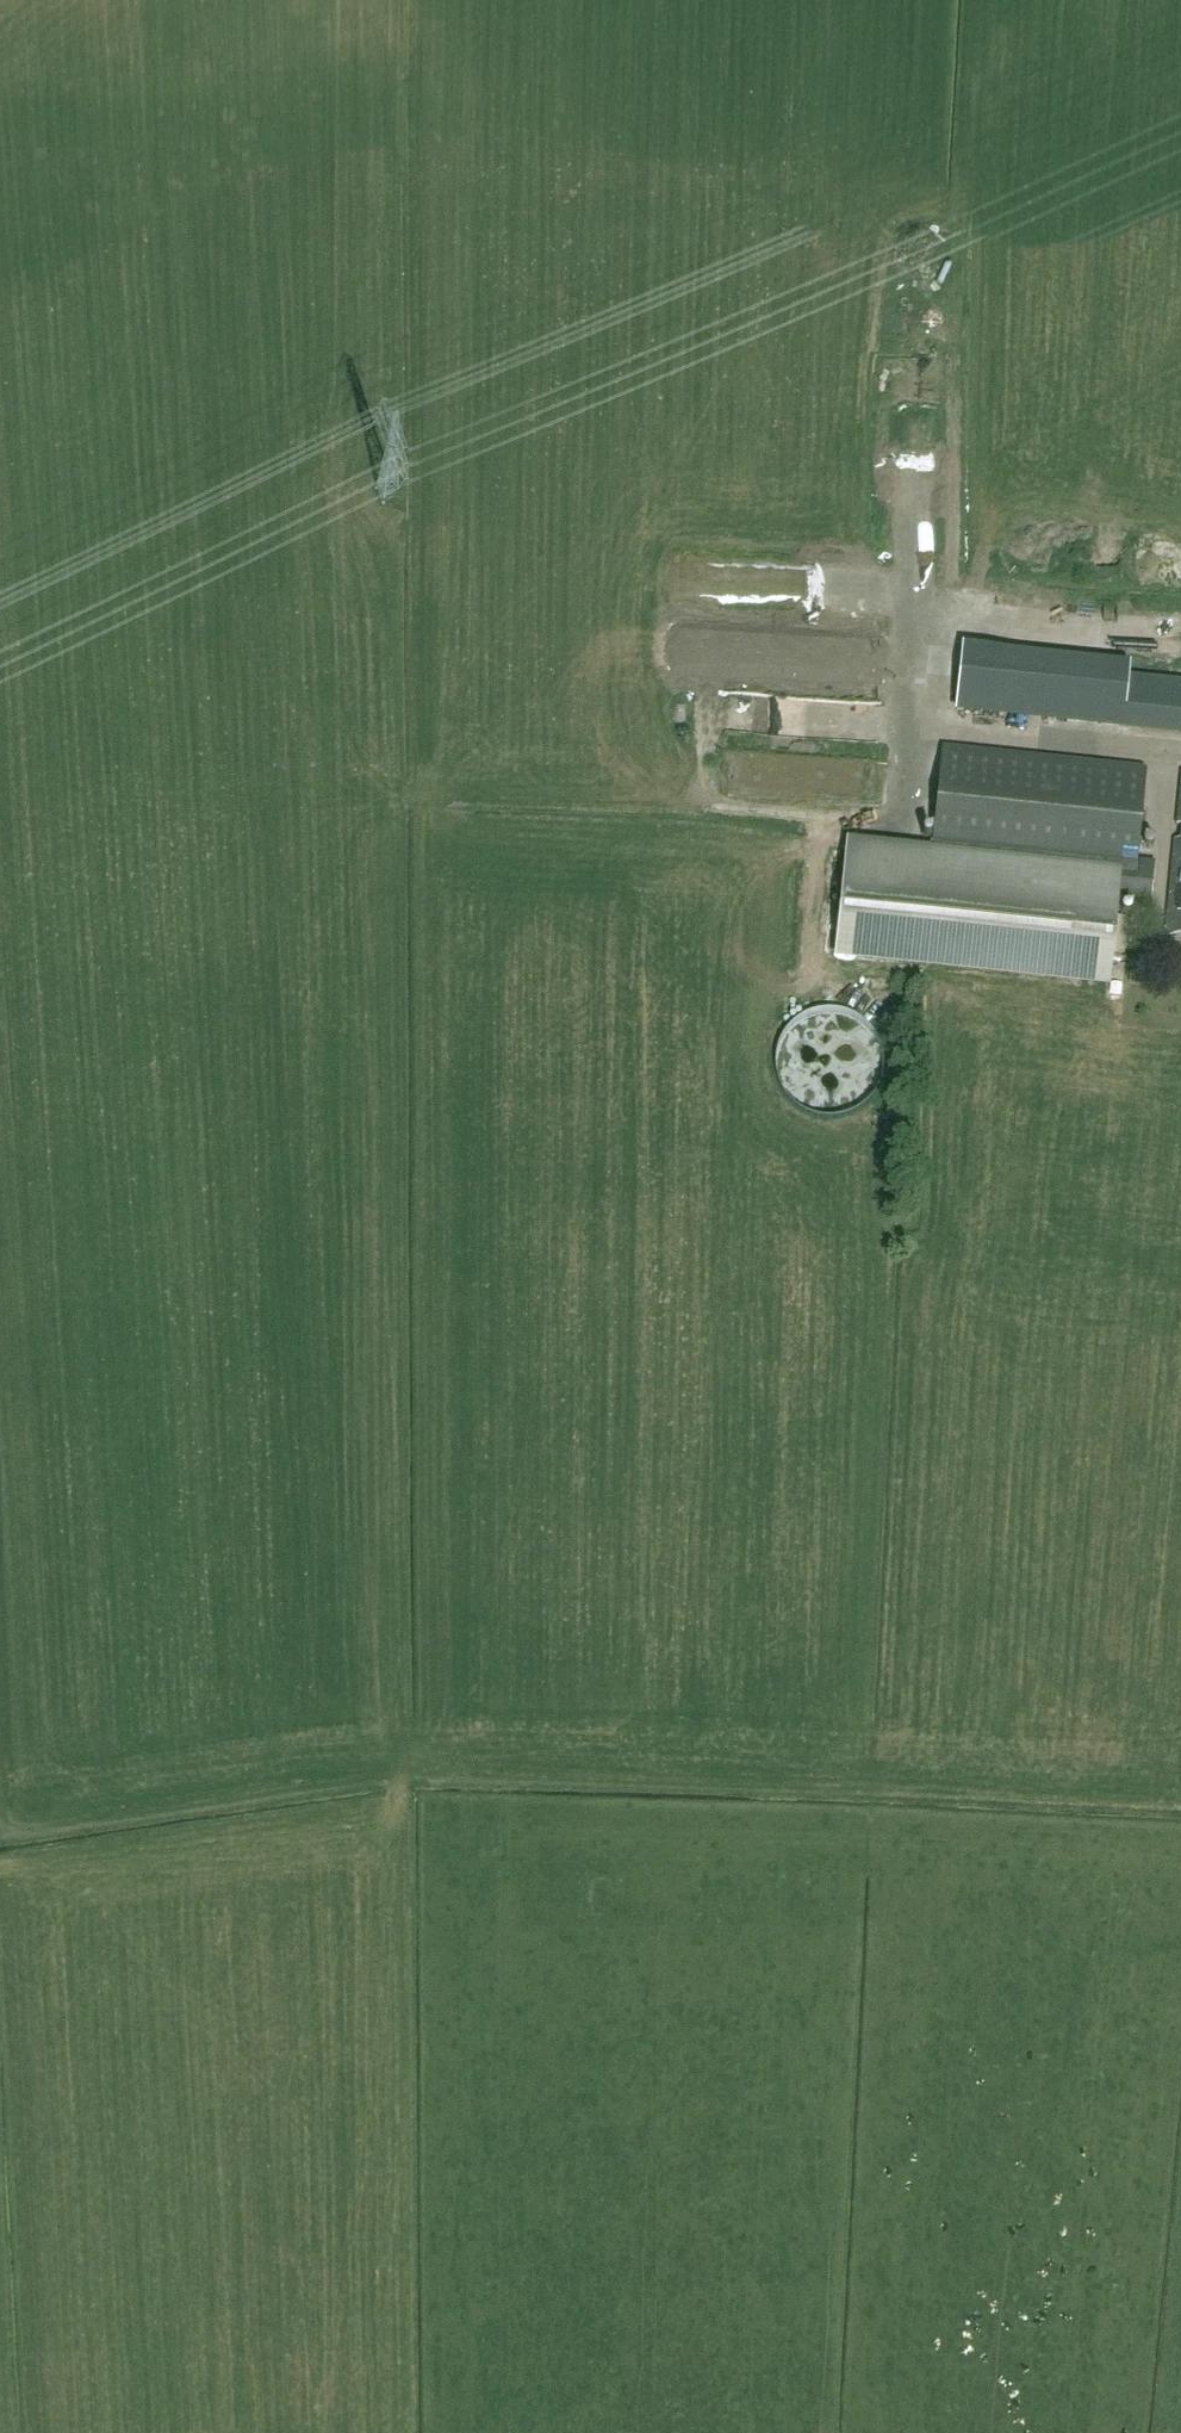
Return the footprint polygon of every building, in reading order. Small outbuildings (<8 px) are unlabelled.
[(1004,714),(1011,652),(963,647),(957,709),(1004,714)] [(1104,662),(1011,652),(1004,714),(1098,724),(1104,662)] [(1124,727),(1129,680),(1130,665),(1104,662),(1098,724),(1124,727)] [(1129,680),(1124,727),(1123,731),(1180,737),(1180,685),(1129,680)] [(934,829),(1139,850),(1145,772),(942,752),(934,829)] [(1139,850),(934,829),(932,850),(846,842),(834,963),(1110,991),(1117,905),(1149,909),(1154,865),(1137,863),(1139,850)] [(1179,842),(1173,843),(1164,939),(1180,941),(1180,830),(1179,842)]
